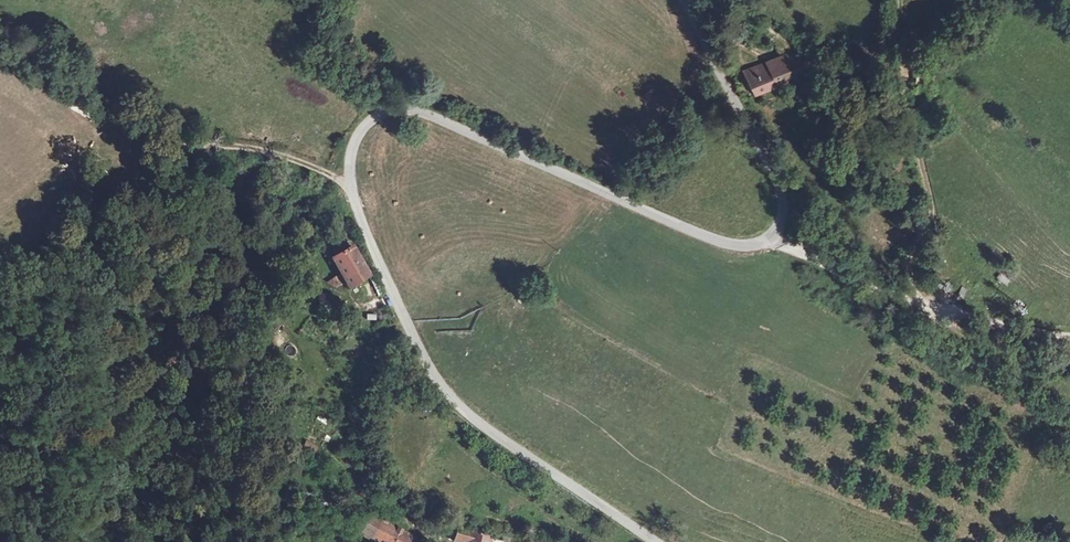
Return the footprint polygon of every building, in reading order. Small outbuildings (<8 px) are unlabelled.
[(759,74),(768,75),(793,62),(796,66),(810,59),(797,34),(750,58),(759,74)] [(368,275),(352,246),(332,258),(348,287),(368,275)] [(940,266),(938,280),(944,281),(947,267),(940,266)] [(1013,269),(1010,273),(1019,281),(1022,275),(1013,269)] [(339,276),(328,280),(332,289),(343,285),(339,276)] [(950,278),(947,285),(960,288),(961,283),(950,278)] [(326,294),(317,295),(319,305),(327,304),(326,294)] [(304,406),(301,411),(313,418),(316,413),(304,406)] [(299,452),(311,459),(318,447),(306,440),(299,452)] [(369,512),(363,522),(356,518),(348,528),(375,541),(404,541),(408,534),(369,512)] [(458,528),(454,541),(457,541),(506,541),(490,537),(458,528)]
